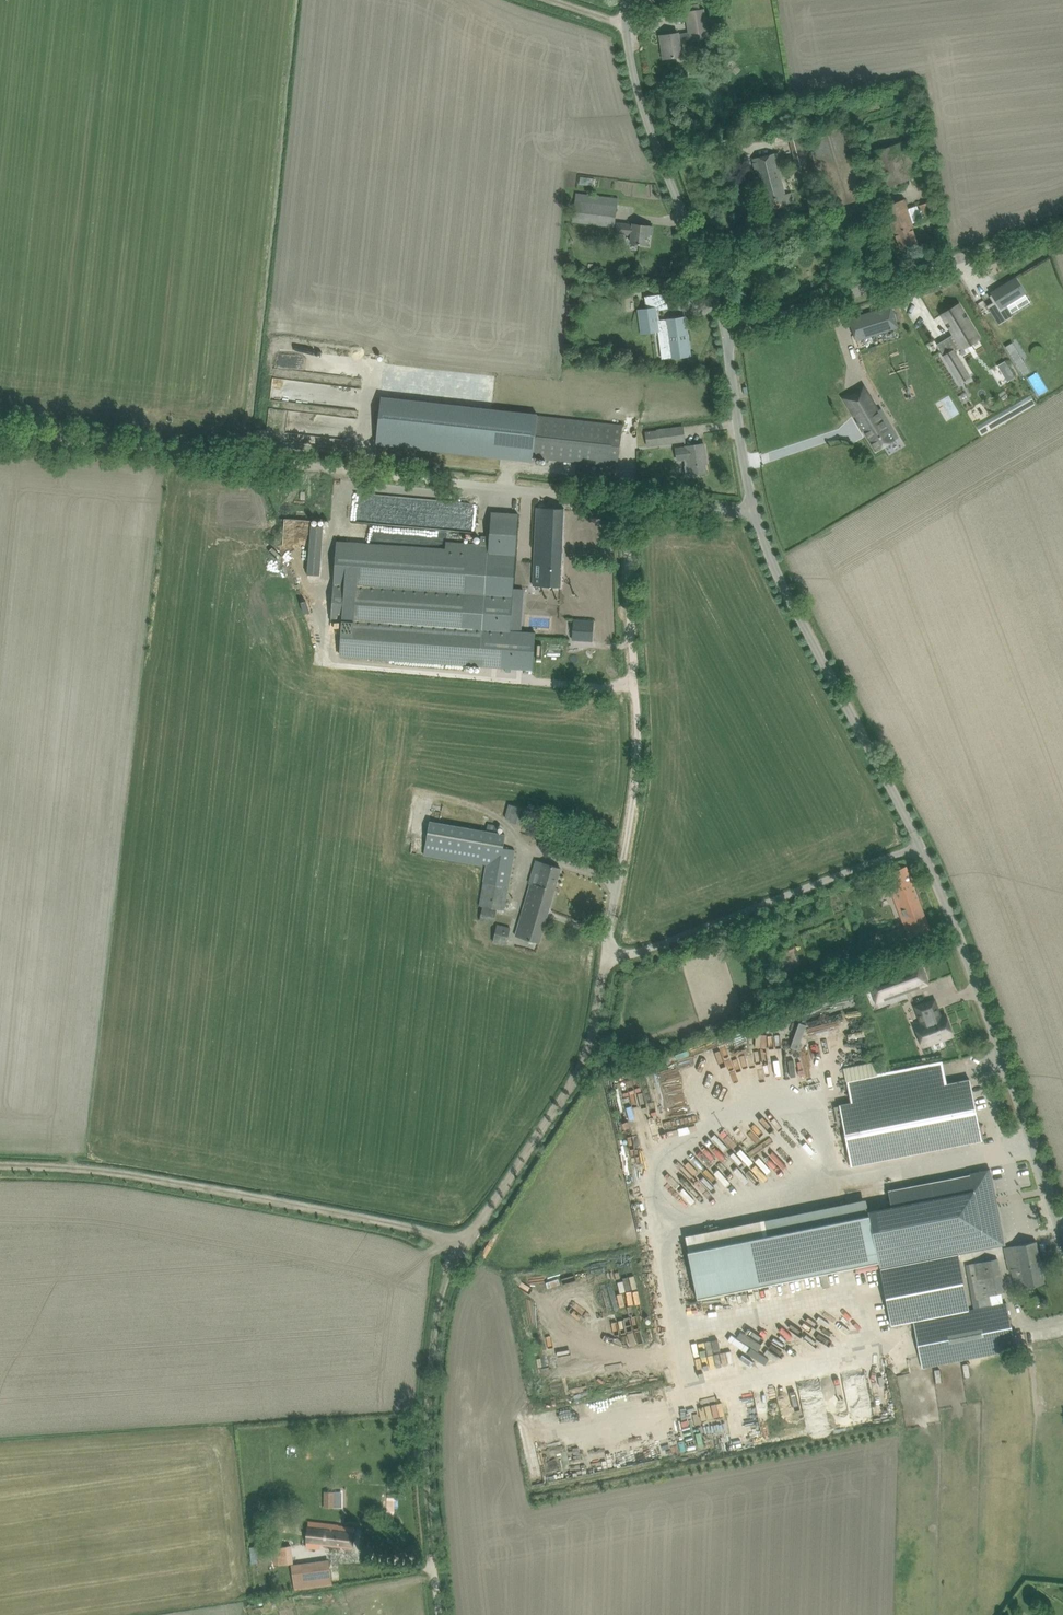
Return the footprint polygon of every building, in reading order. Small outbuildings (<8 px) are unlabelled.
[(689,32),(690,38),(691,40),(708,37),(704,9),(702,9),(701,4),(685,6),(686,12),(689,32)] [(678,33),(671,34),(660,35),(664,59),(682,56),(680,40),(690,38),(689,32),(679,33),(678,33)] [(848,126),(807,137),(829,208),(870,195),(848,126)] [(690,133),(692,144),(706,142),(704,131),(690,133)] [(789,137),(791,144),(800,180),(803,179),(805,186),(816,183),(814,176),(804,141),(802,133),(789,137)] [(911,138),(875,151),(866,154),(878,186),(887,183),(889,182),(891,185),(923,174),(911,138)] [(774,153),(752,159),(756,172),(758,172),(769,209),(794,203),(792,192),(785,194),(774,153)] [(576,196),(575,201),(573,222),(614,226),(618,199),(605,197),(604,205),(602,204),(603,198),(594,197),(594,200),(589,199),(589,198),(576,196)] [(895,231),(897,238),(900,249),(918,243),(912,226),(913,225),(904,199),(884,205),(893,232),(895,231)] [(928,201),(920,204),(926,221),(934,219),(928,201)] [(630,235),(630,242),(647,244),(648,232),(646,232),(647,226),(653,227),(653,226),(632,224),(617,222),(615,233),(630,235)] [(987,305),(987,306),(999,325),(1013,316),(1006,304),(1025,292),(1015,277),(1008,281),(994,289),(996,292),(993,294),(993,293),(989,296),(996,308),(991,311),(987,305)] [(646,297),(647,309),(647,311),(657,309),(667,308),(666,295),(646,297)] [(953,334),(937,344),(960,381),(970,375),(954,350),(960,347),(960,348),(979,336),(959,304),(941,315),(953,334)] [(849,318),(856,341),(899,327),(892,305),(849,318)] [(647,311),(647,309),(639,310),(642,332),(660,330),(666,334),(668,347),(664,351),(665,355),(669,357),(690,354),(685,318),(658,321),(657,309),(647,311)] [(1030,371),(1021,356),(1013,360),(1023,375),(1030,371)] [(849,394),(843,398),(854,415),(856,414),(859,420),(858,421),(863,431),(864,430),(876,450),(898,437),(891,424),(888,426),(885,428),(876,411),(878,410),(869,395),(855,404),(849,394)] [(376,442),(518,458),(519,455),(520,444),(523,414),(514,413),(515,411),(382,396),(376,442)] [(282,431),(287,410),(272,406),(267,427),(282,431)] [(523,414),(520,444),(519,455),(617,466),(622,425),(523,414)] [(683,427),(657,430),(659,444),(685,441),(683,427)] [(704,444),(693,445),(686,446),(686,447),(676,448),(677,460),(684,459),(685,465),(686,475),(687,477),(698,476),(698,475),(698,473),(706,472),(705,460),(706,459),(704,444)] [(537,507),(535,562),(534,585),(562,586),(564,508),(537,507)] [(485,629),(482,664),(533,668),(535,633),(510,631),(518,514),(493,512),(491,536),(485,629)] [(309,573),(321,573),(323,525),(311,524),(309,573)] [(446,541),(446,548),(468,549),(465,593),(463,627),(485,629),(491,536),(481,535),(481,544),(446,541)] [(337,540),(334,583),(465,593),(468,549),(446,548),(337,540)] [(334,583),(332,619),(342,620),(340,654),(384,657),(482,664),(485,629),(463,627),(462,627),(465,593),(334,583)] [(574,620),(573,639),(592,641),(593,621),(574,620)] [(510,802),(505,817),(528,825),(533,809),(510,802)] [(504,910),(515,850),(503,847),(505,834),(430,821),(424,854),(482,864),(487,865),(479,905),(504,910)] [(515,936),(529,939),(539,942),(561,868),(543,863),(535,861),(530,881),(531,881),(515,936)] [(888,872),(892,882),(894,889),(891,890),(909,937),(930,929),(906,866),(888,872)] [(496,921),(493,941),(508,943),(511,923),(496,921)] [(898,941),(888,944),(888,946),(892,957),(903,954),(898,941)] [(865,957),(851,962),(854,970),(867,966),(865,957)] [(920,960),(867,979),(873,993),(874,993),(877,1002),(891,997),(889,991),(901,987),(903,993),(929,984),(920,960)] [(934,1000),(916,1007),(920,1017),(922,1024),(916,1027),(922,1045),(931,1042),(932,1043),(942,1039),(942,1038),(944,1037),(952,1034),(946,1016),(941,1017),(938,1018),(936,1011),(938,1010),(934,1000)] [(942,1061),(847,1080),(851,1102),(946,1083),(942,1061)] [(981,1140),(969,1078),(959,1080),(946,1083),(851,1102),(839,1104),(851,1165),(971,1142),(981,1140)] [(720,1127),(710,1142),(720,1148),(730,1134),(720,1127)] [(725,1149),(735,1162),(740,1157),(730,1145),(725,1149)] [(893,1207),(868,1212),(869,1214),(870,1217),(878,1260),(879,1264),(880,1269),(1001,1245),(987,1172),(966,1176),(968,1184),(950,1187),(949,1180),(890,1192),(893,1207)] [(870,1217),(688,1254),(697,1301),(879,1264),(878,1260),(870,1217)] [(1036,1240),(1004,1247),(1010,1272),(1012,1272),(1016,1289),(1018,1289),(1019,1291),(1024,1290),(1024,1287),(1045,1283),(1038,1250),(1036,1240)] [(997,1258),(975,1263),(981,1296),(1002,1292),(1004,1291),(997,1258)] [(1015,1349),(1006,1302),(991,1305),(983,1306),(980,1307),(913,1320),(922,1367),(923,1367),(933,1365),(1015,1349)] [(324,1490),(324,1507),(335,1507),(335,1490),(324,1490)] [(320,1543),(341,1546),(352,1547),(355,1528),(339,1525),(339,1524),(309,1520),(306,1545),(319,1547),(320,1543)] [(277,1542),(279,1565),(294,1563),(292,1545),(289,1545),(288,1541),(277,1542)] [(296,1588),(331,1583),(328,1561),(293,1566),(296,1588)]
